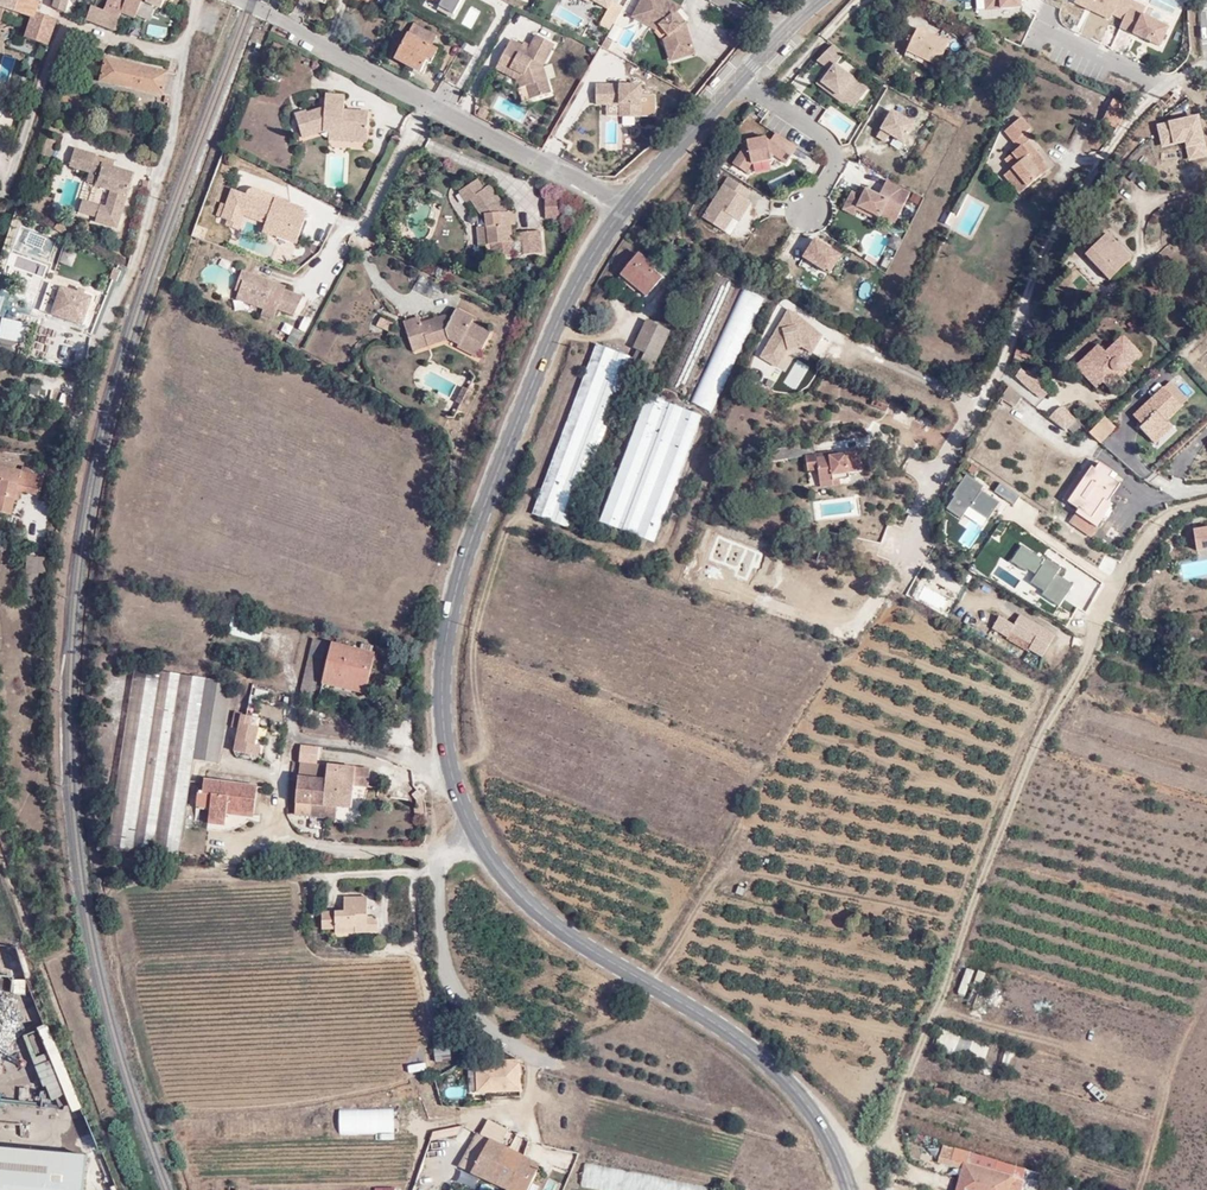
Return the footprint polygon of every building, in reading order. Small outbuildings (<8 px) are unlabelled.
[(32,18),(34,13),(38,0),(0,0),(0,17),(3,8),(29,17),(32,18)] [(63,11),(67,0),(53,0),(51,7),(63,11)] [(102,12),(118,18),(120,13),(125,0),(106,0),(102,12)] [(133,19),(135,14),(142,1),(139,0),(125,0),(120,13),(123,15),(121,19),(127,22),(129,18),(133,19)] [(142,1),(135,14),(146,19),(152,6),(159,9),(164,0),(139,0),(142,1)] [(440,3),(438,5),(453,13),(460,0),(435,0),(440,3)] [(635,13),(642,17),(647,10),(652,0),(642,0),(635,13)] [(678,0),(652,0),(647,10),(662,19),(675,38),(680,52),(698,45),(690,20),(683,24),(675,14),(681,8),(683,2),(678,0)] [(1020,1),(1026,1),(1026,0),(985,0),(986,10),(1021,8),(1020,1)] [(1124,19),(1129,8),(1132,1),(1130,0),(1076,0),(1075,2),(1110,19),(1113,14),(1124,19)] [(89,7),(85,19),(112,30),(118,18),(102,12),(89,7)] [(25,28),(29,17),(3,8),(0,17),(0,20),(25,28)] [(690,20),(681,8),(675,14),(683,24),(690,20)] [(1133,33),(1160,46),(1169,27),(1142,14),(1129,8),(1124,19),(1120,27),(1133,33)] [(662,19),(647,10),(642,17),(655,25),(667,42),(672,55),(680,52),(675,38),(662,19)] [(25,28),(23,38),(47,46),(55,20),(34,13),(32,18),(29,17),(25,28)] [(439,52),(429,47),(435,36),(413,24),(393,61),(419,74),(427,59),(434,62),(439,52)] [(908,50),(938,63),(949,40),(919,27),(908,50)] [(536,35),(528,49),(511,40),(497,66),(508,72),(510,69),(524,76),(527,87),(531,99),(550,93),(542,67),(554,45),(536,35)] [(848,93),(860,101),(860,102),(868,91),(836,67),(844,55),(833,47),(818,63),(828,71),(831,73),(822,85),(843,100),(848,93)] [(103,60),(99,83),(137,91),(142,68),(103,60)] [(520,89),(527,87),(524,76),(510,69),(508,72),(497,66),(495,69),(518,81),(520,89)] [(142,68),(137,91),(169,97),(174,74),(142,68)] [(822,85),(831,73),(828,71),(817,86),(853,112),(860,102),(860,101),(848,93),(843,100),(822,85)] [(641,94),(641,85),(596,86),(596,104),(609,104),(609,117),(656,116),(656,94),(641,94)] [(296,111),(303,135),(324,129),(364,130),(365,109),(342,108),(343,94),(325,93),(324,105),(306,111),(305,108),(296,111)] [(1103,119),(1118,126),(1128,104),(1113,98),(1103,119)] [(885,107),(880,117),(871,133),(880,138),(882,134),(884,130),(889,133),(897,138),(908,120),(885,107)] [(1012,168),(1016,164),(1021,170),(1032,183),(1049,167),(1036,152),(1039,150),(1024,133),(1032,126),(1022,115),(1005,131),(1017,147),(1004,159),(1012,168)] [(325,137),(364,138),(364,130),(324,129),(325,137)] [(734,167),(747,175),(752,167),(771,162),(771,159),(777,149),(792,158),(798,150),(776,136),(771,144),(767,141),(767,140),(747,144),(748,145),(734,167)] [(548,150),(560,157),(568,145),(555,138),(548,150)] [(772,165),(776,159),(787,166),(792,158),(777,149),(771,159),(771,162),(772,165)] [(111,168),(110,171),(101,168),(102,165),(94,163),(95,158),(95,157),(75,151),(70,166),(91,172),(88,183),(112,189),(107,207),(100,205),(97,215),(96,220),(108,223),(117,226),(120,216),(130,180),(132,173),(123,171),(111,168)] [(113,161),(104,159),(103,161),(102,165),(101,168),(110,171),(111,168),(113,161)] [(772,192),(798,180),(793,169),(767,182),(772,192)] [(1016,176),(1027,187),(1032,183),(1021,170),(1016,176)] [(490,239),(493,239),(493,253),(542,252),(541,231),(518,232),(518,237),(511,237),(509,237),(508,223),(508,211),(490,184),(484,189),(477,178),(459,190),(466,201),(471,198),(486,220),(486,223),(486,226),(486,239),(490,239)] [(727,181),(722,189),(700,225),(717,235),(726,220),(723,218),(727,213),(729,215),(738,221),(748,205),(741,201),(746,192),(727,181)] [(260,220),(271,224),(268,234),(290,241),(301,210),(289,205),(290,201),(273,195),(272,198),(230,183),(220,211),(226,213),(238,217),(239,213),(241,206),(262,214),(260,220)] [(100,205),(83,200),(80,210),(97,215),(100,205)] [(858,215),(860,210),(849,205),(847,210),(858,215)] [(239,213),(260,220),(262,214),(241,206),(239,213)] [(883,218),(861,207),(860,210),(881,220),(883,218)] [(949,225),(954,215),(950,212),(945,223),(949,225)] [(223,220),(235,225),(238,217),(226,213),(223,220)] [(900,220),(885,213),(884,216),(898,223),(900,220)] [(260,220),(257,229),(268,234),(271,224),(260,220)] [(490,242),(490,239),(486,239),(486,226),(477,227),(477,243),(486,242),(490,242)] [(27,230),(23,246),(45,252),(49,236),(27,230)] [(1109,278),(1132,257),(1108,232),(1085,253),(1109,278)] [(839,257),(828,250),(819,245),(809,261),(818,267),(816,268),(842,284),(853,266),(842,259),(841,262),(837,260),(839,257)] [(634,285),(640,279),(652,289),(662,275),(654,268),(657,265),(640,252),(621,275),(634,285)] [(270,317),(273,307),(290,313),(300,294),(281,288),(282,285),(239,270),(232,290),(237,291),(234,298),(261,308),(259,313),(270,317)] [(436,301),(443,286),(420,275),(413,290),(436,301)] [(634,285),(646,295),(652,289),(640,279),(634,285)] [(864,279),(858,298),(867,301),(873,282),(864,279)] [(53,313),(83,324),(91,297),(62,286),(53,313)] [(742,288),(690,403),(711,412),(762,297),(742,288)] [(421,339),(434,335),(435,340),(443,338),(453,344),(452,348),(472,358),(486,332),(469,323),(471,319),(453,309),(447,318),(442,313),(439,314),(439,318),(419,323),(418,319),(417,314),(401,318),(406,340),(421,336),(421,339)] [(788,350),(803,348),(813,354),(824,338),(807,326),(803,327),(802,318),(792,311),(767,347),(783,358),(788,350)] [(439,314),(418,319),(419,323),(439,318),(439,314)] [(378,318),(376,331),(391,334),(393,321),(378,318)] [(0,333),(0,338),(24,342),(27,323),(3,319),(0,333)] [(639,365),(652,371),(671,329),(648,319),(635,346),(645,352),(639,365)] [(811,326),(807,326),(824,338),(811,326)] [(1117,365),(1121,369),(1139,352),(1122,334),(1104,351),(1096,343),(1074,365),(1081,372),(1088,366),(1101,380),(1117,365)] [(406,340),(408,347),(435,340),(434,335),(421,339),(421,336),(406,340)] [(533,514),(571,526),(632,356),(596,343),(533,514)] [(777,367),(783,358),(767,347),(761,356),(777,367)] [(1040,400),(1049,390),(1024,365),(1014,374),(1040,400)] [(1121,369),(1117,365),(1101,380),(1107,387),(1123,372),(1121,369)] [(1095,387),(1101,381),(1101,380),(1088,366),(1081,372),(1095,387)] [(1144,425),(1141,429),(1151,438),(1168,421),(1165,419),(1188,398),(1169,380),(1134,414),(1144,425)] [(31,383),(31,395),(41,395),(41,383),(31,383)] [(459,405),(463,407),(475,386),(470,384),(467,390),(462,387),(456,399),(461,401),(459,405)] [(1005,388),(1000,401),(1016,408),(1021,394),(1005,388)] [(872,403),(887,410),(891,400),(877,393),(872,403)] [(649,540),(693,411),(659,400),(611,527),(649,540)] [(1083,425),(1062,405),(1046,418),(1066,431),(1068,429),(1073,433),(1083,425)] [(1100,443),(1116,427),(1104,415),(1088,431),(1100,443)] [(1155,443),(1172,426),(1168,421),(1151,438),(1155,443)] [(815,453),(815,452),(814,444),(769,450),(770,459),(806,454),(815,453)] [(849,472),(861,471),(859,449),(845,450),(846,452),(833,454),(829,454),(816,456),(818,468),(819,480),(839,478),(849,477),(849,472)] [(815,453),(806,454),(807,469),(818,468),(816,456),(829,454),(829,451),(825,451),(816,452),(815,452),(815,453)] [(1080,507),(1076,513),(1089,521),(1105,497),(1109,500),(1120,482),(1115,479),(1109,474),(1112,471),(1100,462),(1095,469),(1091,466),(1069,500),(1080,507)] [(22,470),(0,465),(0,511),(12,514),(18,489),(19,483),(39,488),(43,475),(22,470)] [(1115,479),(1118,475),(1112,471),(1109,474),(1115,479)] [(985,485),(966,473),(951,495),(953,497),(945,508),(960,518),(964,513),(982,525),(998,502),(981,491),(985,485)] [(18,489),(38,494),(39,488),(19,483),(18,489)] [(1018,497),(999,483),(993,491),(1012,505),(1018,497)] [(1097,527),(1112,502),(1109,500),(1105,497),(1089,521),(1097,527)] [(1192,528),(1196,548),(1206,546),(1206,525),(1192,528)] [(1059,568),(1021,543),(1010,561),(1027,572),(1029,569),(1036,574),(1030,583),(1043,591),(1041,594),(1060,606),(1074,584),(1056,573),(1059,568)] [(1029,648),(1042,656),(1055,634),(1020,614),(1014,625),(999,616),(992,628),(1007,637),(1006,639),(1027,651),(1029,648)] [(298,692),(312,697),(326,639),(312,636),(298,692)] [(333,683),(335,674),(367,681),(374,652),(332,641),(322,681),(333,683)] [(194,755),(218,761),(230,681),(136,664),(107,843),(178,854),(194,755)] [(333,683),(365,691),(367,681),(335,674),(333,683)] [(233,714),(236,756),(264,755),(263,727),(252,728),(251,713),(233,714)] [(317,793),(324,794),(323,804),(351,807),(354,782),(367,783),(369,767),(327,763),(326,778),(319,777),(317,793)] [(311,814),(312,803),(323,804),(324,794),(317,793),(319,777),(298,776),(294,812),(311,814)] [(253,816),(256,784),(204,778),(202,791),(196,791),(195,804),(210,805),(207,829),(229,829),(242,823),(253,816)] [(336,923),(357,922),(357,931),(378,930),(378,917),(367,916),(367,896),(345,896),(345,909),(323,910),(322,927),(336,927),(336,923)] [(336,927),(336,931),(357,931),(357,922),(336,923),(336,927)] [(957,994),(966,997),(973,970),(965,967),(957,994)] [(942,1030),(938,1052),(987,1060),(991,1039),(942,1030)] [(434,1061),(449,1060),(448,1031),(432,1031),(434,1061)] [(1008,1049),(1003,1065),(1012,1068),(1018,1053),(1008,1049)] [(519,1090),(518,1062),(485,1063),(485,1091),(519,1090)] [(410,1073),(427,1070),(426,1063),(409,1066),(410,1073)] [(453,1088),(468,1084),(464,1071),(441,1075),(441,1085),(451,1083),(453,1088)] [(465,1104),(482,1106),(482,1099),(466,1097),(465,1104)] [(395,1133),(395,1109),(357,1110),(358,1134),(395,1133)] [(510,1149),(517,1134),(488,1119),(480,1134),(476,1131),(460,1164),(505,1187),(521,1155),(510,1149)] [(943,1155),(945,1144),(924,1138),(921,1149),(943,1155)] [(1013,1175),(1023,1178),(1026,1168),(977,1153),(956,1147),(953,1157),(963,1161),(1013,1175)] [(0,1149),(0,1189),(83,1189),(86,1157),(0,1149)] [(539,1165),(521,1155),(505,1187),(510,1189),(525,1189),(539,1165)] [(1013,1175),(963,1161),(955,1189),(1009,1189),(1013,1175)] [(709,1185),(585,1166),(582,1186),(609,1189),(708,1189),(709,1185)]
